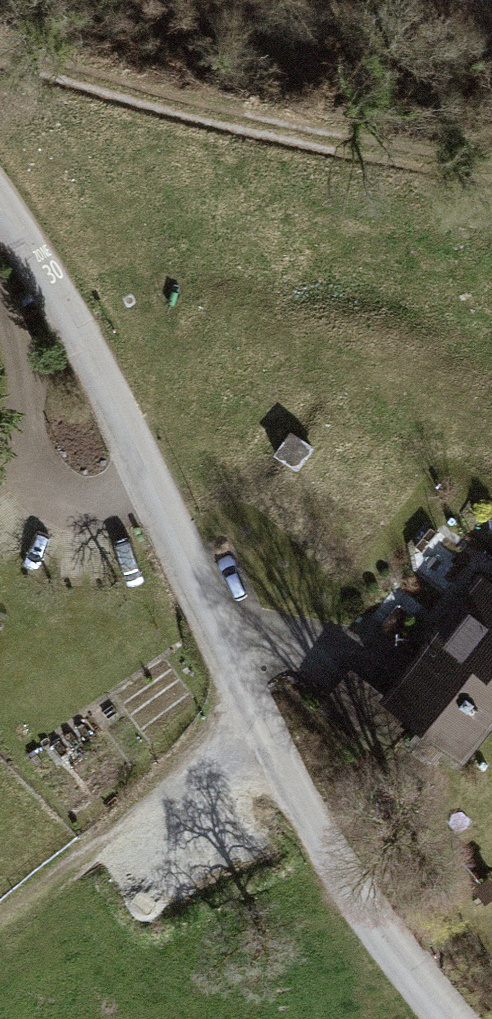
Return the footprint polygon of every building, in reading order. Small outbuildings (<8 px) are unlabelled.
[(290,429),(272,452),(294,469),(295,471),(313,447),(312,446),(290,429)] [(429,628),(491,680),(491,579),(478,568),(429,628)] [(491,724),(491,680),(429,628),(380,688),(376,693),(407,719),(461,762),(491,724)] [(348,663),(314,705),(377,756),(407,719),(376,693),(380,688),(348,663)]
